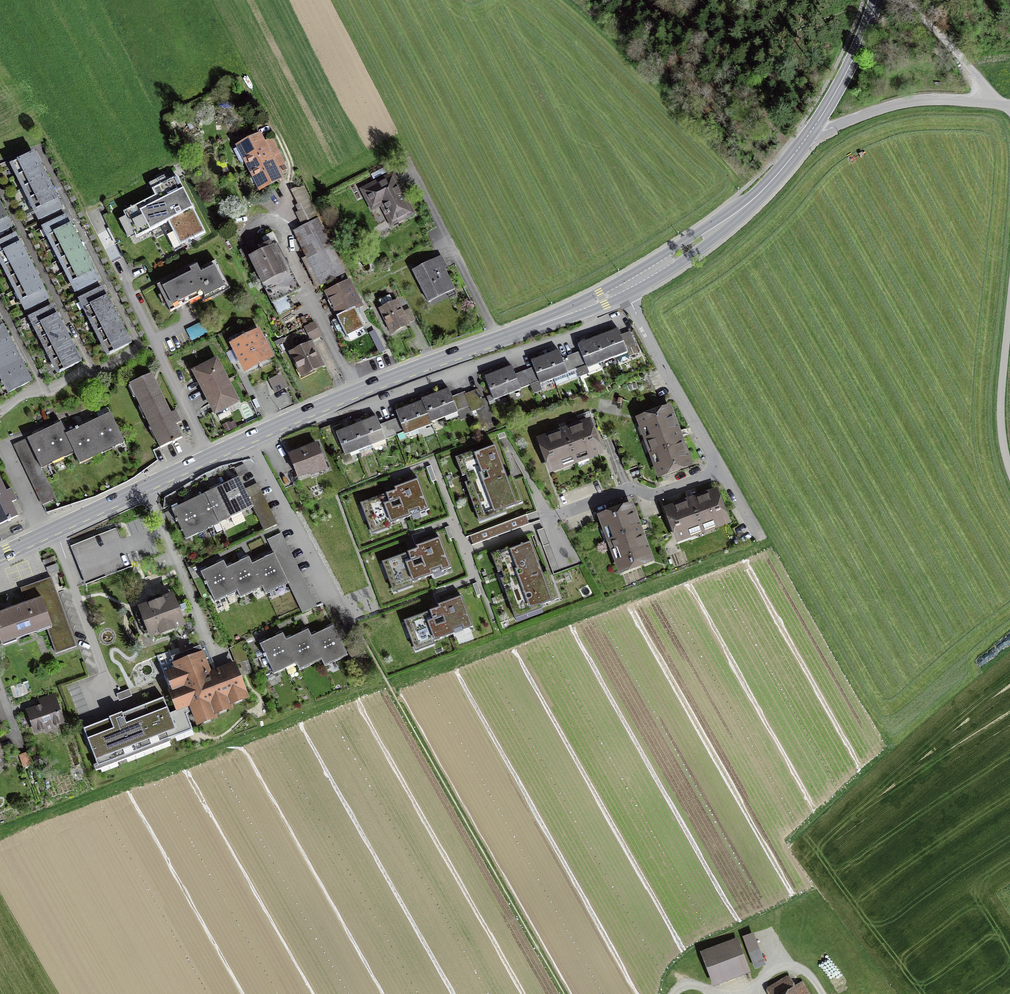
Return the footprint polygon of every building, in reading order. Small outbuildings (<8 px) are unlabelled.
[(279,180),(258,137),(240,146),(262,189),(279,180)] [(18,176),(38,166),(32,154),(12,164),(18,176)] [(24,187),(44,177),(38,166),(18,176),(24,187)] [(393,175),(363,190),(372,209),(381,204),(392,224),(413,213),(393,175)] [(30,199),(49,189),(44,177),(24,187),(30,199)] [(123,213),(136,238),(168,222),(180,245),(205,233),(177,177),(152,190),(155,197),(123,213)] [(36,210),(55,200),(49,189),(30,199),(36,210)] [(55,200),(36,210),(41,220),(60,210),(55,200)] [(312,206),(308,200),(296,206),(299,212),(297,213),(303,226),(298,229),(325,283),(344,273),(310,207),(312,206)] [(49,236),(69,226),(64,217),(44,227),(49,236)] [(0,221),(0,233),(10,228),(5,219),(0,221)] [(55,248),(74,238),(69,226),(49,236),(55,248)] [(18,245),(13,235),(0,242),(0,254),(18,245)] [(61,259),(80,249),(74,238),(55,248),(61,259)] [(250,258),(273,304),(296,292),(270,241),(260,246),(263,252),(250,258)] [(24,256),(18,245),(0,254),(0,257),(4,266),(24,256)] [(66,271),(86,261),(80,249),(61,259),(66,271)] [(10,278),(30,268),(24,256),(4,266),(10,278)] [(438,258),(413,271),(427,299),(445,290),(444,287),(451,284),(438,258)] [(72,282),(92,272),(86,261),(66,271),(72,282)] [(157,286),(170,312),(200,297),(201,299),(228,286),(215,262),(199,270),(197,266),(157,286)] [(16,289),(36,279),(30,268),(10,278),(16,289)] [(92,272),(72,282),(77,292),(97,282),(92,272)] [(22,301),(42,290),(36,279),(16,289),(22,301)] [(349,282),(327,293),(339,316),(360,306),(349,282)] [(86,308),(105,298),(100,289),(81,299),(86,308)] [(42,290),(22,301),(27,310),(47,300),(42,290)] [(392,332),(408,324),(396,301),(393,303),(391,297),(388,296),(381,299),(380,302),(383,308),(381,309),(392,332)] [(91,320),(111,310),(105,298),(86,308),(91,320)] [(35,326),(55,316),(50,307),(31,317),(35,326)] [(97,331),(117,321),(111,310),(91,320),(97,331)] [(41,338),(61,328),(55,316),(35,326),(41,338)] [(103,343),(123,333),(117,321),(97,331),(103,343)] [(314,323),(304,328),(311,340),(321,335),(314,323)] [(8,341),(1,327),(0,327),(0,345),(8,341)] [(47,349),(67,339),(61,328),(41,338),(47,349)] [(638,353),(630,332),(621,335),(618,329),(605,334),(614,357),(627,352),(629,357),(638,353)] [(245,338),(258,363),(271,357),(258,332),(253,334),(250,330),(245,333),(247,337),(245,338)] [(382,350),(387,346),(375,330),(370,333),(382,350)] [(123,333),(103,343),(109,354),(129,344),(123,333)] [(614,357),(605,334),(591,339),(600,362),(614,357)] [(245,370),(258,363),(245,338),(244,339),(242,335),(236,338),(238,342),(233,345),(245,370)] [(53,361),(73,351),(67,339),(47,349),(53,361)] [(587,368),(600,362),(591,339),(578,345),(581,351),(574,354),(579,368),(586,365),(587,368)] [(15,354),(8,341),(0,345),(0,362),(15,354)] [(322,365),(311,343),(291,353),(302,376),(322,365)] [(573,370),(568,356),(562,359),(558,350),(545,356),(554,379),(567,373),(573,370)] [(73,351),(53,361),(59,373),(79,363),(73,351)] [(22,368),(15,354),(0,362),(0,373),(3,378),(22,368)] [(568,356),(573,370),(576,369),(579,368),(574,354),(568,356)] [(540,384),(554,379),(545,356),(531,361),(534,367),(528,370),(533,384),(539,381),(540,384)] [(215,361),(195,372),(220,420),(231,414),(227,406),(236,401),(215,361)] [(520,389),(527,386),(521,372),(515,375),(512,366),(498,372),(507,395),(521,389),(520,389)] [(22,368),(3,378),(10,392),(30,382),(22,368)] [(521,372),(527,386),(530,385),(533,384),(528,370),(521,372)] [(494,400),(507,395),(498,372),(485,377),(494,400)] [(268,380),(272,387),(284,380),(281,374),(268,380)] [(158,438),(156,439),(160,448),(172,442),(173,444),(175,442),(174,441),(179,439),(173,426),(181,422),(176,412),(168,416),(149,376),(132,384),(138,397),(136,398),(140,406),(142,405),(148,418),(146,419),(150,427),(152,426),(158,438)] [(284,380),(272,387),(275,393),(288,387),(284,380)] [(457,411),(463,409),(458,395),(452,397),(449,389),(435,394),(444,417),(457,411)] [(471,392),(477,406),(484,403),(478,389),(471,392)] [(470,409),(477,406),(471,392),(467,393),(464,395),(469,407),(470,409)] [(463,409),(469,407),(464,395),(464,393),(458,395),(463,409)] [(435,394),(422,399),(431,422),(444,417),(435,394)] [(418,429),(431,424),(422,401),(409,406),(418,429)] [(418,429),(409,406),(396,411),(398,418),(404,432),(405,434),(418,429)] [(99,418),(113,448),(124,442),(108,408),(106,408),(97,412),(97,414),(99,418)] [(668,408),(639,419),(643,428),(646,426),(648,433),(643,435),(644,439),(646,438),(649,446),(652,444),(655,451),(650,452),(652,456),(656,454),(659,463),(656,464),(660,475),(689,464),(668,408)] [(362,422),(372,445),(391,437),(386,423),(379,425),(376,417),(370,419),(362,422)] [(88,423),(102,453),(113,448),(99,418),(88,423)] [(397,434),(404,432),(398,418),(392,420),(397,434)] [(394,435),(397,434),(392,420),(386,423),(391,437),(394,435)] [(64,457),(74,452),(65,434),(66,434),(61,422),(49,428),(64,457)] [(358,450),(372,445),(362,422),(349,427),(358,450)] [(540,441),(551,470),(563,465),(562,462),(572,458),(574,463),(577,461),(576,457),(586,453),(588,456),(600,452),(589,422),(540,441)] [(102,453),(88,423),(77,429),(91,458),(102,453)] [(345,455),(358,450),(349,427),(336,432),(345,455)] [(39,433),(53,463),(64,457),(49,428),(39,433)] [(65,434),(74,452),(80,464),(91,458),(77,429),(66,434),(65,434)] [(27,438),(42,468),(53,463),(39,433),(27,438)] [(42,468),(27,438),(14,445),(42,505),(56,498),(42,468)] [(316,472),(326,468),(317,444),(289,455),(297,476),(309,471),(308,469),(314,467),(316,472)] [(512,475),(507,477),(495,446),(456,461),(478,519),(522,503),(512,475)] [(478,519),(456,461),(397,482),(399,486),(418,479),(429,509),(418,514),(428,542),(439,537),(451,568),(439,572),(450,600),(461,596),(472,626),(500,616),(502,619),(513,615),(492,557),(478,519)] [(239,477),(227,483),(240,509),(251,503),(244,489),(239,477)] [(395,490),(360,504),(370,531),(429,509),(418,479),(399,486),(394,488),(395,490)] [(227,483),(216,488),(229,515),(240,509),(227,483)] [(251,503),(263,497),(257,484),(244,489),(251,503)] [(16,500),(11,490),(4,494),(0,486),(0,524),(8,520),(8,521),(10,520),(10,519),(15,517),(8,504),(16,500)] [(216,488),(205,493),(218,520),(229,515),(216,488)] [(716,492),(667,510),(678,539),(690,535),(689,532),(699,528),(701,532),(704,531),(703,527),(713,523),(715,526),(727,521),(716,492)] [(205,493),(194,499),(207,525),(218,520),(205,493)] [(263,497),(251,503),(264,531),(276,524),(263,497)] [(194,499),(183,504),(196,531),(207,525),(194,499)] [(183,504),(172,510),(177,521),(185,536),(196,531),(183,504)] [(630,506),(601,516),(606,528),(609,527),(613,538),(608,540),(610,543),(612,542),(614,548),(616,548),(620,558),(617,559),(622,571),(650,560),(630,506)] [(177,521),(172,510),(165,513),(170,525),(176,522),(177,521)] [(541,565),(549,563),(544,543),(548,541),(545,527),(532,530),(541,565)] [(267,540),(274,554),(286,580),(302,613),(316,606),(281,533),(267,540)] [(417,549),(382,562),(392,590),(439,572),(451,568),(439,537),(428,542),(416,546),(417,549)] [(558,599),(548,571),(542,574),(531,542),(492,557),(513,615),(514,615),(558,599)] [(274,554),(263,559),(275,585),(286,580),(274,554)] [(249,557),(237,563),(250,589),(261,584),(252,564),(249,557)] [(263,559),(252,564),(261,584),(264,591),(275,585),(263,559)] [(212,567),(225,593),(236,588),(227,568),(223,561),(212,567)] [(237,563),(227,568),(236,588),(239,595),(250,589),(237,563)] [(225,593),(212,567),(201,572),(213,599),(225,593)] [(21,588),(26,603),(0,613),(0,640),(1,644),(47,627),(56,653),(76,646),(51,577),(21,588)] [(174,628),(183,624),(178,612),(187,609),(185,604),(176,608),(172,596),(140,608),(141,611),(135,613),(144,636),(150,634),(151,637),(160,633),(161,635),(174,629),(174,628)] [(438,605),(439,608),(404,621),(414,648),(473,627),(461,596),(450,600),(438,605)] [(333,626),(322,631),(335,658),(346,652),(333,626)] [(308,629),(297,635),(309,661),(320,656),(311,636),(308,629)] [(322,631),(311,636),(320,656),(323,663),(335,658),(322,631)] [(283,633),(271,639),(284,665),(295,660),(286,640),(283,633)] [(297,635),(286,640),(295,660),(298,667),(309,661),(297,635)] [(284,665),(271,639),(260,644),(264,654),(263,655),(264,657),(265,656),(272,670),(284,665)] [(359,645),(346,651),(349,658),(363,652),(359,645)] [(199,646),(172,657),(176,669),(169,672),(169,673),(164,675),(170,691),(172,691),(179,709),(190,705),(194,716),(197,722),(215,715),(214,711),(231,705),(230,701),(247,695),(240,677),(237,678),(233,666),(211,675),(199,646)] [(124,699),(132,696),(129,689),(121,692),(124,699)] [(29,711),(35,730),(45,727),(46,730),(53,727),(52,724),(61,721),(52,695),(41,699),(43,706),(29,711)] [(194,716),(190,705),(179,709),(169,713),(163,697),(122,713),(122,712),(109,717),(109,718),(83,729),(98,766),(192,729),(188,718),(194,716)] [(24,766),(30,764),(27,754),(21,756),(24,766)] [(743,938),(755,968),(763,965),(751,935),(743,938)] [(716,982),(745,971),(735,943),(705,954),(716,982)] [(769,990),(772,993),(807,993),(802,985),(793,990),(787,979),(769,990)]
